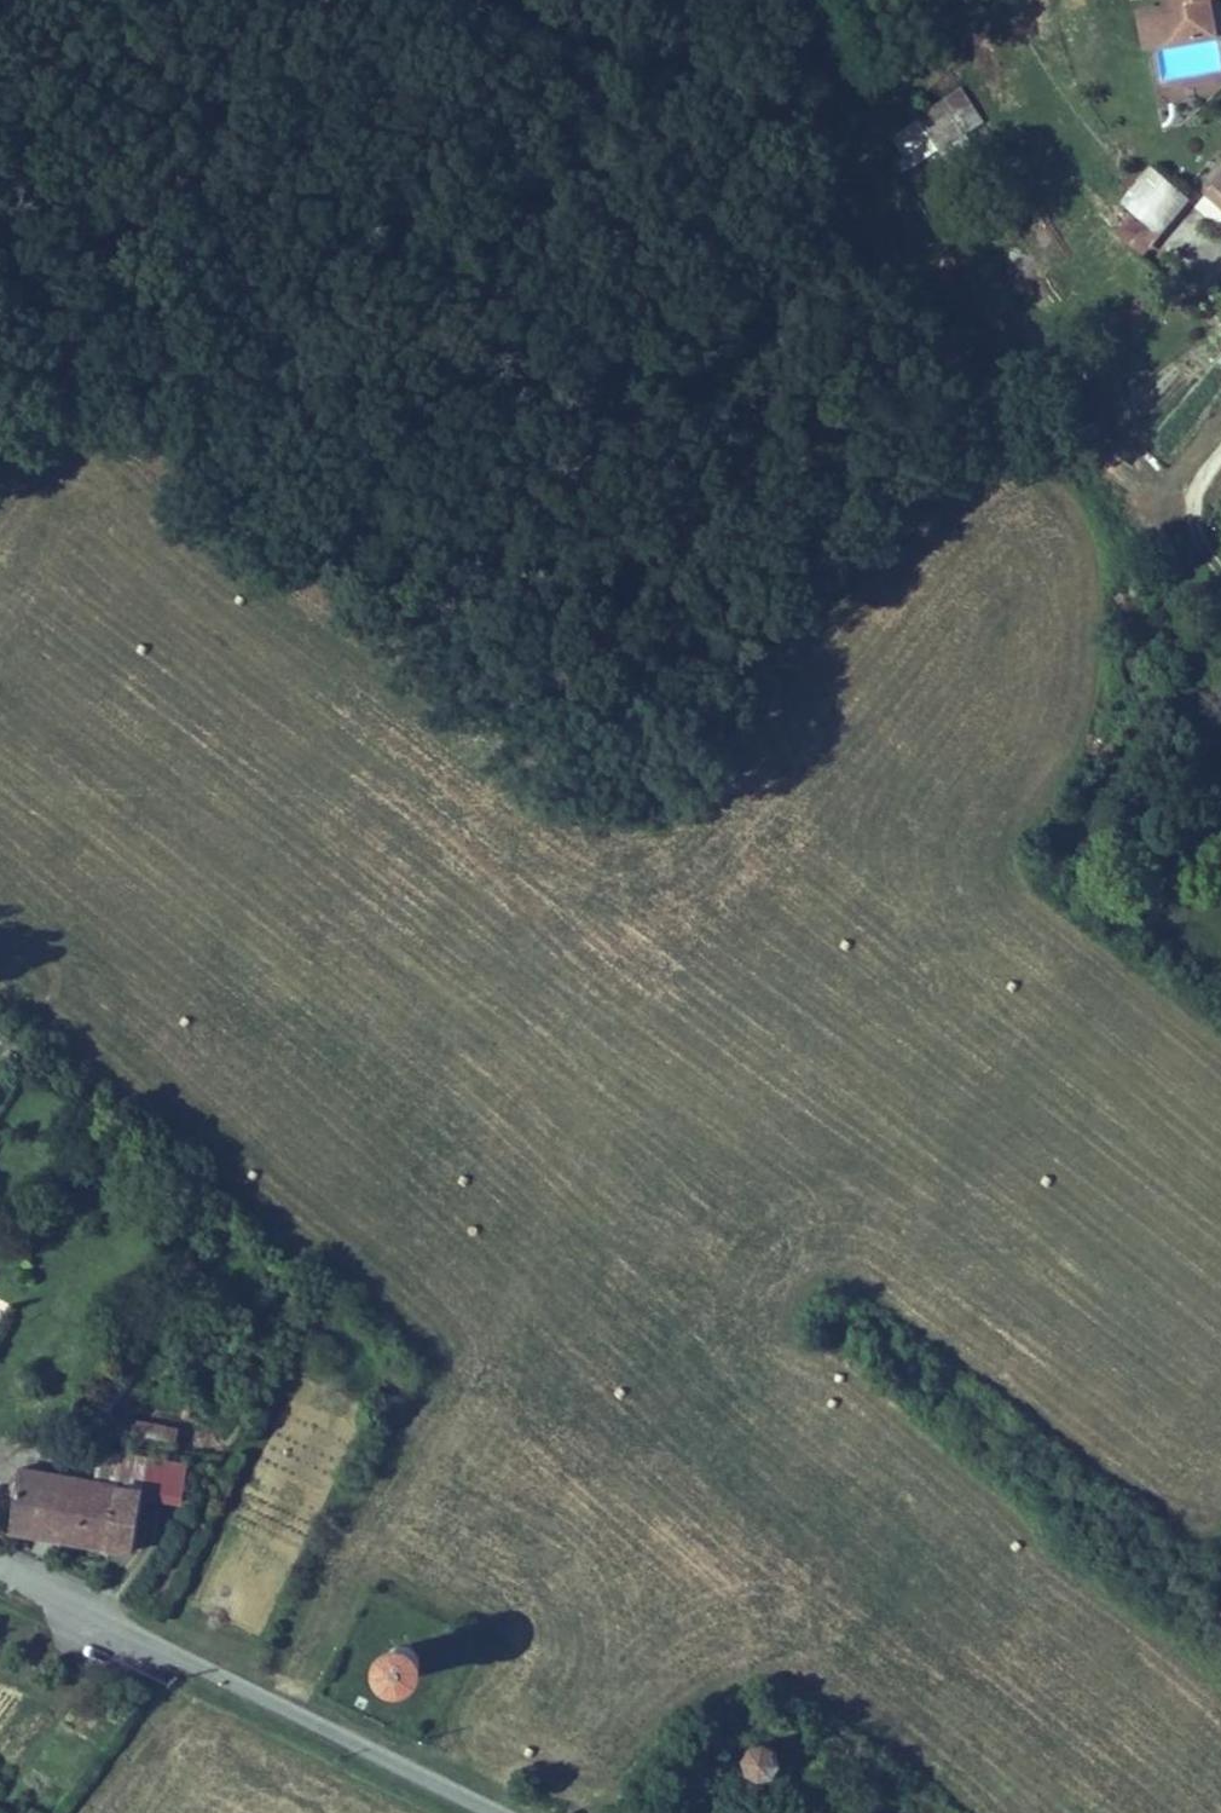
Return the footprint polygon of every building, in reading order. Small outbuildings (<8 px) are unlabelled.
[(1142,50),(1217,37),(1210,0),(1160,0),(1160,5),(1134,9),(1142,50)] [(959,87),(889,137),(914,171),(984,121),(959,87)] [(1205,185),(1220,199),(1220,166),(1205,185)] [(114,1438),(171,1446),(174,1421),(117,1412),(114,1438)] [(22,1467),(11,1530),(75,1540),(134,1550),(143,1497),(185,1504),(192,1464),(102,1449),(97,1479),(22,1467)] [(388,1649),(384,1653),(382,1659),(382,1665),(384,1671),(387,1676),(392,1680),(398,1681),(404,1682),(409,1680),(414,1676),(418,1672),(420,1666),(420,1660),(418,1654),(415,1649),(410,1646),(404,1644),(398,1644),(393,1645),(388,1649)] [(758,1775),(765,1777),(773,1776),(779,1772),(784,1766),(785,1758),(783,1751),(779,1745),(772,1741),(764,1740),(757,1743),(751,1748),(748,1756),(749,1763),(752,1770),(758,1775)]
